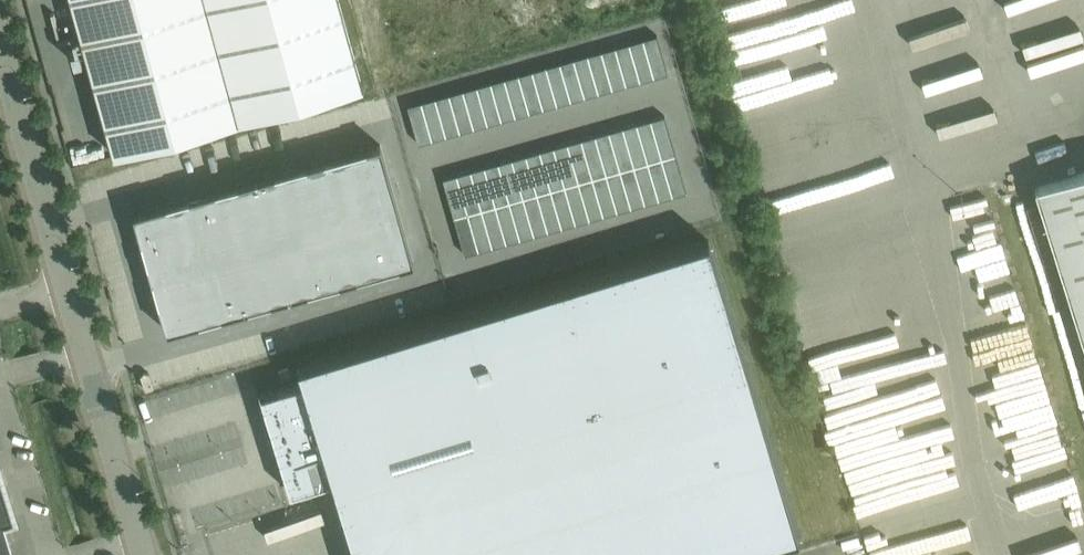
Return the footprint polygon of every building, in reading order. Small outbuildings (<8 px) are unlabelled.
[(338,0),(71,0),(113,154),(362,86),(338,0)] [(656,34),(643,38),(653,76),(667,72),(656,34)] [(643,38),(629,42),(640,80),(653,76),(643,38)] [(629,42),(615,45),(626,84),(640,80),(629,42)] [(615,45),(601,49),(612,88),(626,84),(615,45)] [(601,49),(587,53),(598,92),(612,88),(601,49)] [(587,53),(573,57),(584,95),(598,92),(587,53)] [(573,57),(559,61),(570,99),(584,95),(573,57)] [(559,61),(546,65),(556,103),(570,99),(559,61)] [(546,65),(532,69),(543,107),(556,103),(546,65)] [(532,69),(518,73),(529,111),(543,107),(532,69)] [(518,73),(504,77),(515,115),(529,111),(518,73)] [(504,77),(490,81),(501,119),(515,115),(504,77)] [(490,81),(476,85),(487,123),(501,119),(490,81)] [(476,85),(462,89),(473,127),(487,123),(476,85)] [(462,89),(449,92),(459,131),(473,127),(462,89)] [(437,96),(435,96),(446,135),(448,134),(459,131),(449,92),(437,96)] [(435,96),(421,100),(432,139),(446,135),(435,96)] [(421,100),(407,104),(418,142),(432,139),(421,100)] [(675,152),(664,114),(650,118),(661,156),(675,152)] [(661,156),(650,118),(636,122),(647,160),(661,156)] [(647,160),(636,122),(623,126),(633,164),(647,160)] [(633,164),(623,126),(609,130),(620,168),(633,164)] [(620,168),(609,130),(595,134),(606,172),(620,168)] [(606,172),(595,134),(581,137),(592,176),(606,172)] [(592,176),(581,137),(567,141),(578,180),(592,176)] [(578,180),(567,141),(554,145),(564,183),(578,180)] [(414,262),(381,145),(135,213),(167,330),(414,262)] [(564,183),(554,145),(540,149),(551,187),(564,183)] [(551,187),(540,149),(526,153),(537,191),(551,187)] [(686,191),(675,152),(661,156),(672,194),(686,191)] [(537,191),(526,153),(512,157),(523,195),(537,191)] [(672,194),(661,156),(647,160),(658,198),(672,194)] [(523,195),(512,157),(498,161),(509,199),(523,195)] [(658,198),(647,160),(633,164),(644,202),(658,198)] [(509,199),(498,161),(484,165),(495,203),(509,199)] [(644,202),(633,164),(620,168),(630,206),(644,202)] [(495,203),(484,165),(471,169),(481,207),(495,203)] [(630,206),(620,168),(606,172),(617,210),(630,206)] [(481,207),(471,169),(457,172),(468,211),(481,207)] [(1083,344),(1083,170),(1035,186),(1083,344)] [(617,210),(606,172),(592,176),(603,214),(617,210)] [(456,173),(442,177),(453,215),(454,215),(467,211),(456,173)] [(603,214),(592,176),(578,180),(589,218),(603,214)] [(589,218),(578,180),(564,183),(575,222),(589,218)] [(575,222),(564,183),(551,187),(561,226),(575,222)] [(561,226),(551,187),(537,191),(547,229),(561,226)] [(547,229),(537,191),(523,195),(534,233),(547,229)] [(534,233),(523,195),(509,199),(520,237),(534,233)] [(520,237),(509,199),(495,203),(506,241),(520,237)] [(506,241),(495,203),(481,207),(492,245),(506,241)] [(492,245),(481,207),(468,211),(478,249),(492,245)] [(478,249),(468,211),(467,211),(454,215),(465,253),(478,249)] [(356,554),(734,554),(799,535),(708,239),(297,364),(302,381),(260,393),(290,491),(332,478),(356,554)] [(3,519),(13,516),(0,474),(0,554),(14,554),(3,519)]
